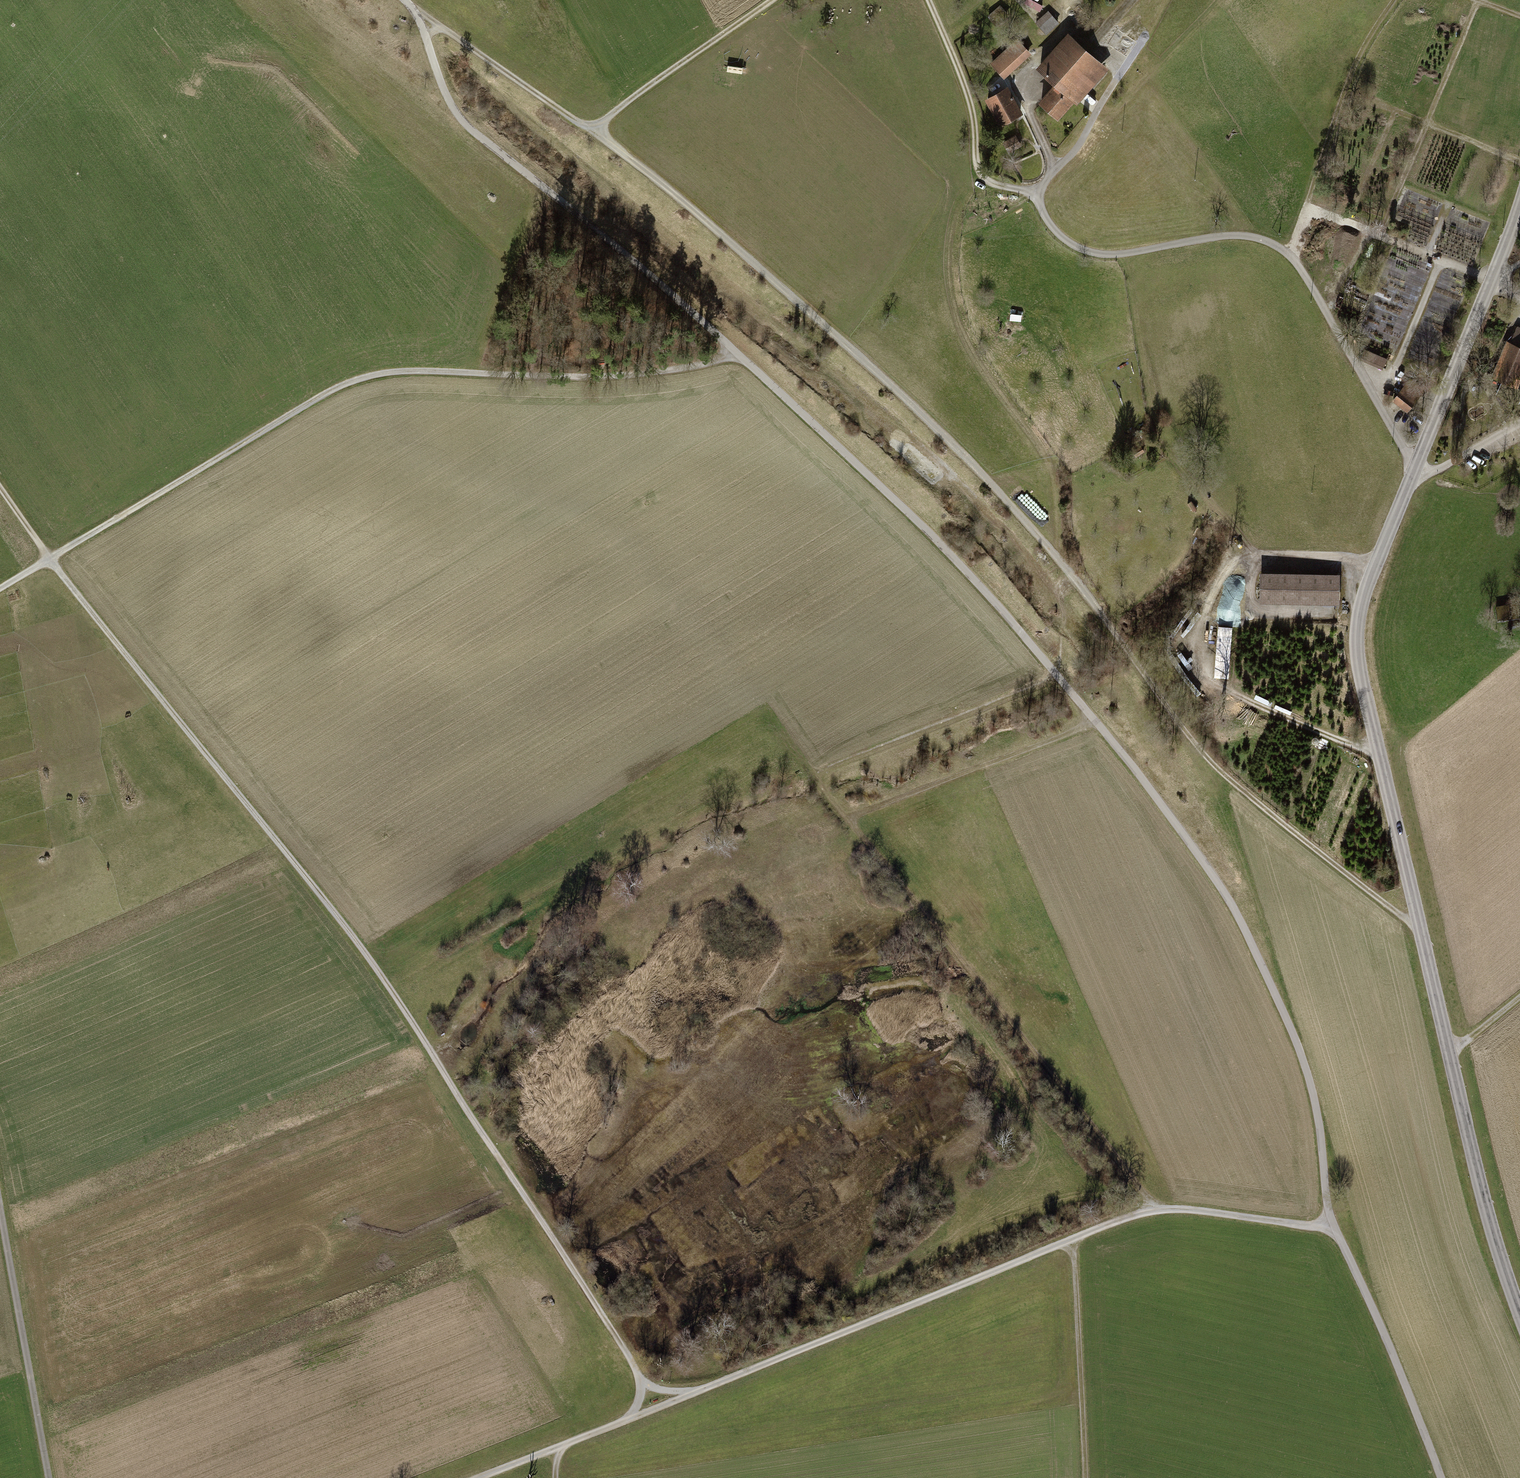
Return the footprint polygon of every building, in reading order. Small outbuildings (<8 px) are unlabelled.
[(1022,9),(1036,18),(1046,4),(1039,0),(1028,0),(1022,9)] [(1048,11),(1035,22),(1046,35),(1059,24),(1048,11)] [(1070,33),(1039,69),(1057,85),(1040,103),(1060,120),(1076,102),(1078,104),(1110,68),(1088,49),(1070,33)] [(1019,39),(991,63),(1004,79),(1032,55),(1019,39)] [(1010,86),(985,100),(1001,128),(1025,114),(1010,86)] [(1018,134),(1003,142),(1009,154),(1024,146),(1018,134)] [(986,195),(976,198),(979,211),(989,208),(986,195)] [(1519,371),(1519,327),(1517,326),(1511,339),(1495,376),(1503,379),(1497,394),(1518,403),(1519,398),(1519,390),(1513,387),(1519,371)] [(1375,349),(1369,359),(1382,367),(1388,357),(1375,349)] [(1394,399),(1407,410),(1420,394),(1406,383),(1394,399)] [(1145,451),(1141,445),(1132,449),(1136,456),(1145,451)] [(1340,570),(1264,568),(1263,597),(1339,599),(1340,570)] [(1232,664),(1232,623),(1218,623),(1218,665),(1232,664)]
